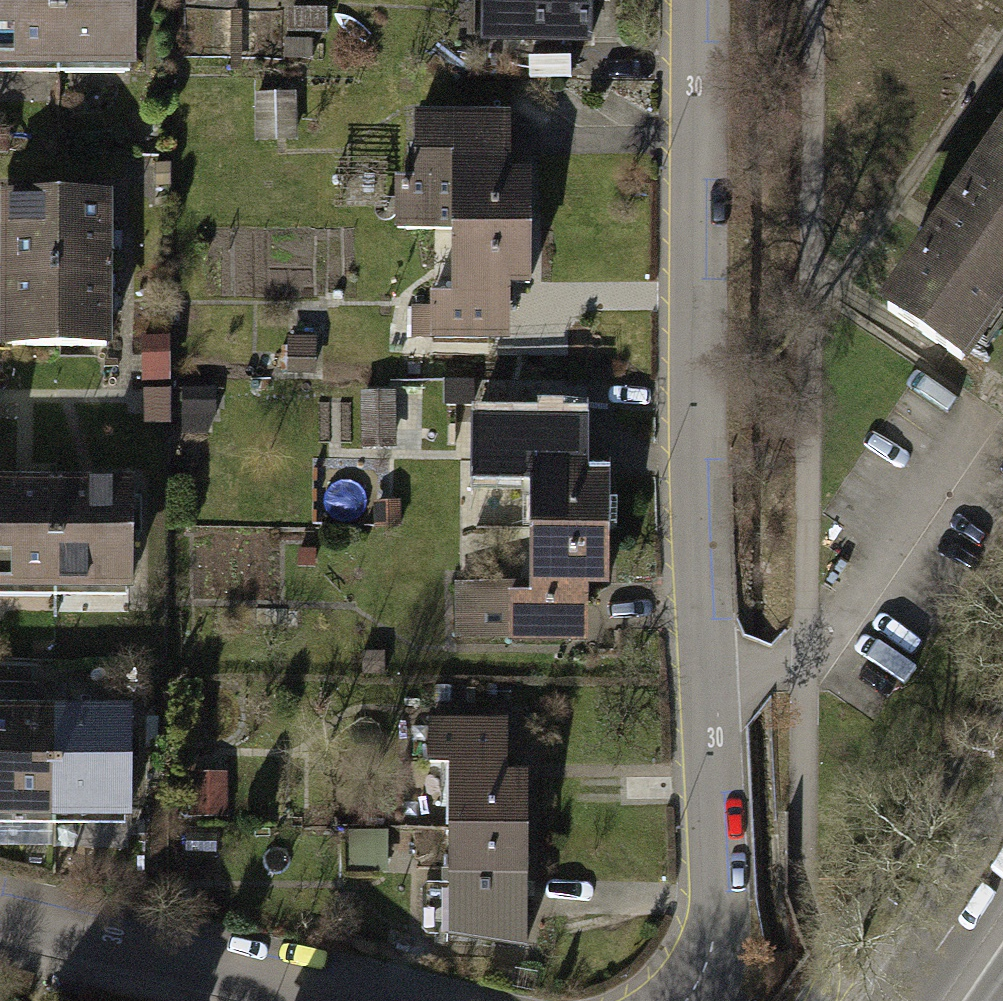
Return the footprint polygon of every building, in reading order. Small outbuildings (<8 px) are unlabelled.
[(54,0),(0,0),(0,64),(55,64),(54,0)] [(130,0),(54,0),(55,64),(130,64),(130,0)] [(478,44),(584,42),(584,0),(478,0),(478,44)] [(321,9),(286,8),(286,31),(321,32),(321,9)] [(312,40),(283,39),(282,61),(312,62),(312,40)] [(278,92),(254,92),(254,139),(278,139),(278,92)] [(452,230),(529,228),(528,174),(510,175),(509,110),(410,113),(412,175),(394,175),(395,231),(452,230)] [(0,190),(0,266),(115,268),(116,192),(0,190)] [(980,427),(1002,390),(1002,190),(889,369),(980,427)] [(529,228),(452,230),(453,295),(426,296),(427,345),(508,343),(506,285),(531,284),(529,228)] [(0,266),(0,342),(113,344),(115,268),(0,266)] [(169,335),(137,335),(137,384),(170,384),(169,335)] [(314,339),(283,339),(283,373),(314,373),(314,339)] [(217,388),(180,388),(180,427),(218,427),(217,388)] [(165,392),(137,392),(138,429),(165,429),(165,392)] [(394,396),(360,395),(359,445),(393,445),(394,396)] [(532,531),(609,531),(608,476),(593,476),(593,424),(473,425),(473,477),(531,476),(532,531)] [(127,590),(126,480),(50,481),(51,590),(127,590)] [(50,481),(0,481),(0,590),(51,590),(50,481)] [(397,506),(372,505),(372,532),(396,532),(397,506)] [(609,531),(532,531),(532,588),(446,588),(447,651),(587,650),(586,590),(609,590),(609,531)] [(312,555),(295,553),(293,570),(310,572),(312,555)] [(127,817),(125,708),(49,709),(51,818),(127,817)] [(49,709),(0,709),(0,819),(51,818),(49,709)] [(452,834),(530,835),(530,781),(509,781),(509,726),(432,725),(431,771),(452,771),(452,834)] [(530,835),(452,834),(452,897),(425,897),(425,950),(530,950),(530,835)]
